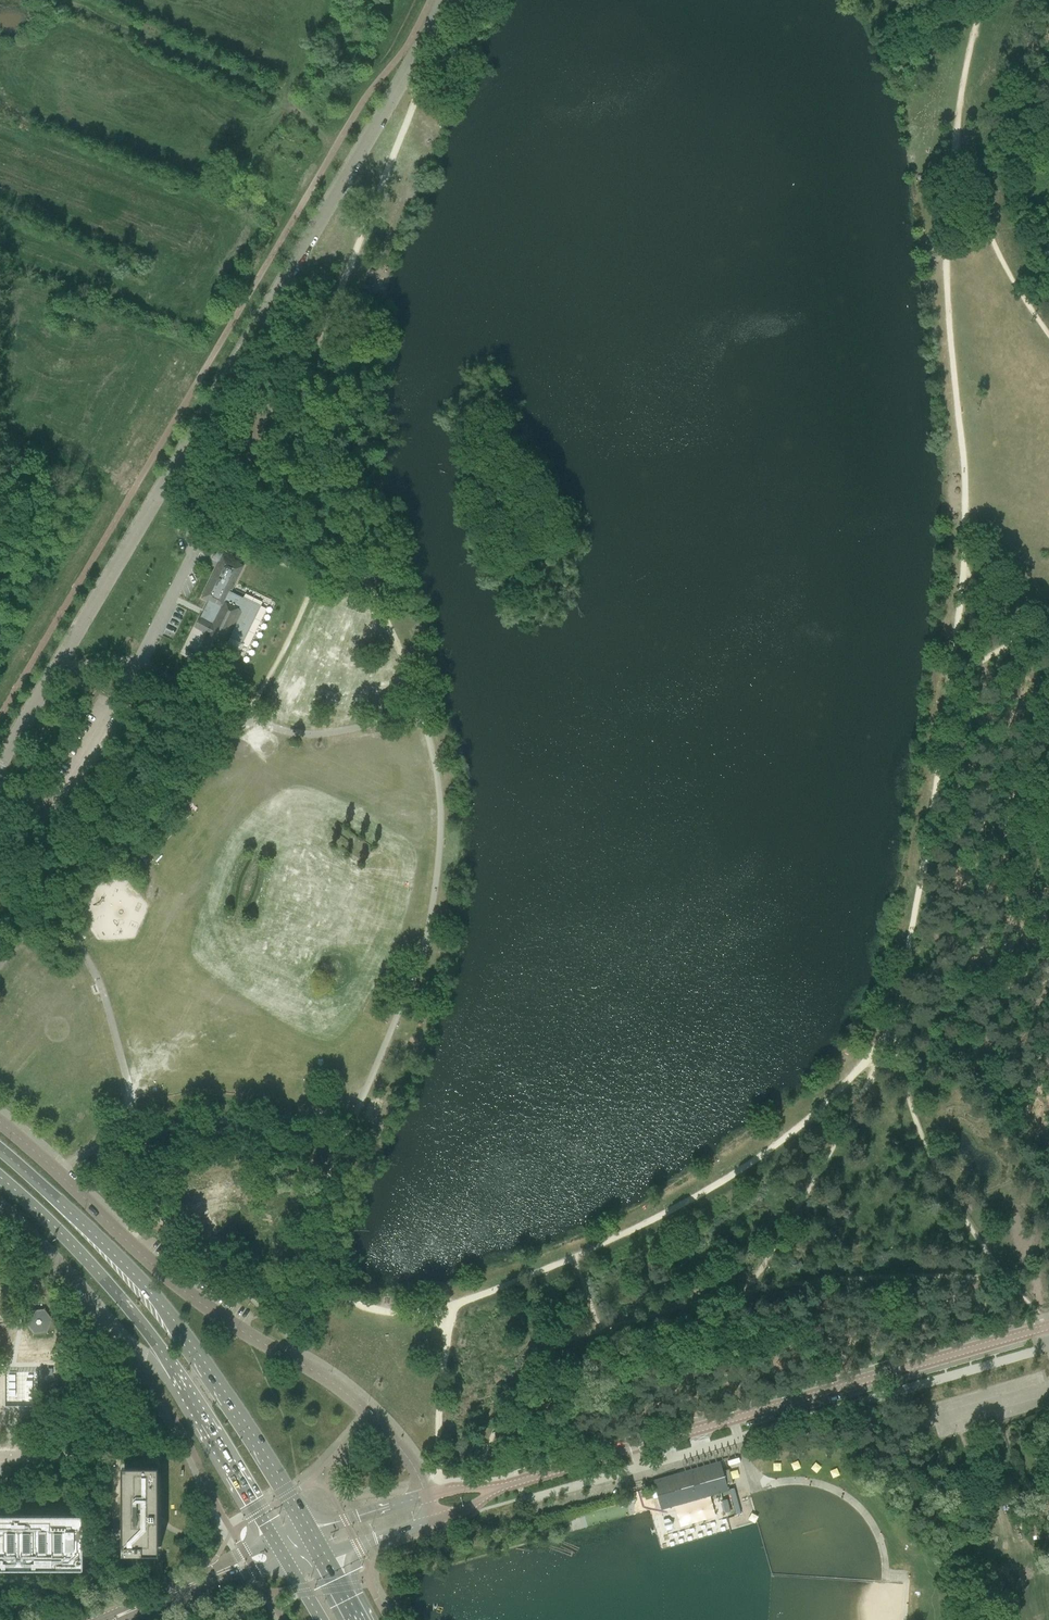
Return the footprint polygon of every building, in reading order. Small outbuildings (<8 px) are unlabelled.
[(68,319),(77,322),(82,307),(73,304),(68,319)] [(209,601),(195,628),(208,634),(195,658),(213,667),(230,634),(231,635),(230,637),(242,643),(260,606),(244,599),(229,592),(230,589),(232,590),(244,566),(223,555),(220,562),(202,597),(209,601)] [(26,1323),(33,1334),(34,1334),(47,1333),(47,1332),(52,1321),(52,1320),(45,1310),(31,1311),(29,1316),(28,1317),(28,1319),(26,1323)] [(132,1444),(145,1444),(145,1432),(132,1432),(132,1444)] [(739,1457),(728,1461),(731,1467),(741,1463),(739,1457)] [(720,1461),(653,1480),(661,1510),(720,1493),(718,1485),(726,1482),(720,1461)] [(159,1520),(159,1515),(159,1466),(138,1466),(138,1467),(122,1467),(122,1480),(122,1489),(122,1532),(122,1537),(122,1554),(159,1554),(159,1525),(159,1520)] [(718,1494),(718,1500),(720,1500),(720,1514),(738,1514),(737,1493),(718,1494)] [(83,1570),(83,1537),(83,1532),(83,1516),(17,1516),(0,1516),(0,1570),(83,1570)]
